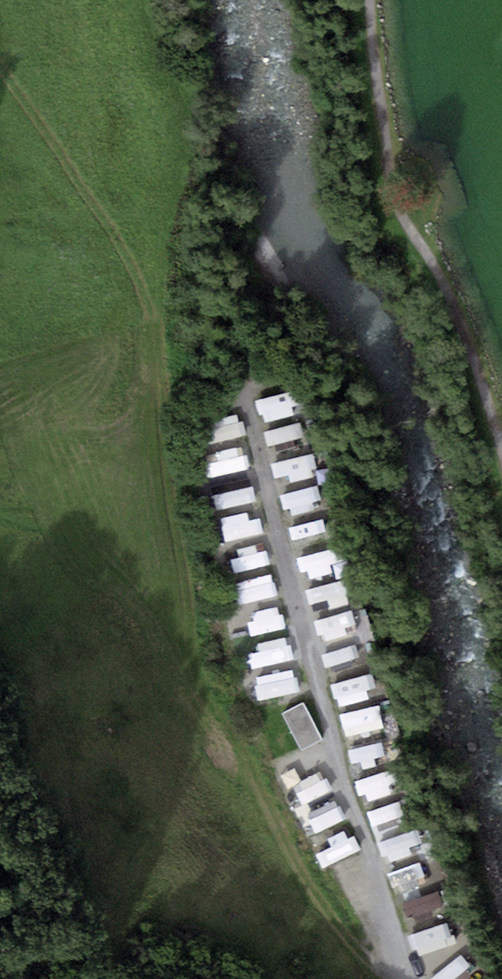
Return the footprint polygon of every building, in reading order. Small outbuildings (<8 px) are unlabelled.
[(291,392),(256,400),(260,417),(295,408),(291,392)] [(240,420),(204,429),(208,445),(244,437),(240,420)] [(300,421),(265,430),(269,446),(304,438),(300,421)] [(242,453),(206,461),(210,478),(246,469),(242,453)] [(310,455),(274,463),(278,479),(314,471),(310,455)] [(317,485),(281,493),(285,510),(321,502),(317,485)] [(250,487),(214,496),(218,512),(254,504),(250,487)] [(327,516),(292,524),(296,541),(331,533),(327,516)] [(258,517),(222,526),(226,542),(262,534),(258,517)] [(264,549),(229,557),(233,574),(268,566),(264,549)] [(333,549),(297,558),(301,574),(336,566),(333,549)] [(344,579),(308,587),(312,604),(348,596),(344,579)] [(277,581),(242,589),(245,606),(281,597),(277,581)] [(351,610),(316,618),(320,635),(355,626),(351,610)] [(283,613),(248,621),(251,637),(287,629),(283,613)] [(288,644),(252,652),(256,669),(292,661),(288,644)] [(356,644),(321,652),(324,669),(360,660),(356,644)] [(371,674),(336,683),(340,699),(375,691),(371,674)] [(293,677),(257,685),(261,702),(296,693),(293,677)] [(323,738),(303,699),(282,710),(302,749),(319,740),(323,738)] [(378,708),(342,717),(346,733),(382,725),(378,708)] [(385,740),(350,749),(353,765),(389,757),(385,740)] [(392,770),(357,780),(362,797),(397,786),(392,770)] [(325,775),(293,791),(301,806),(333,790),(325,775)] [(400,801),(365,812),(370,828),(405,818),(400,801)] [(340,803),(308,819),(315,834),(348,818),(340,803)] [(413,831),(378,841),(383,858),(418,847),(413,831)] [(350,837),(318,853),(326,868),(358,852),(350,837)] [(424,862),(389,872),(393,888),(428,878),(424,862)] [(440,892),(405,903),(410,919),(445,908),(440,892)] [(446,922),(412,934),(417,949),(451,937),(446,922)] [(432,978),(433,978),(457,978),(471,968),(460,955),(432,978)]
